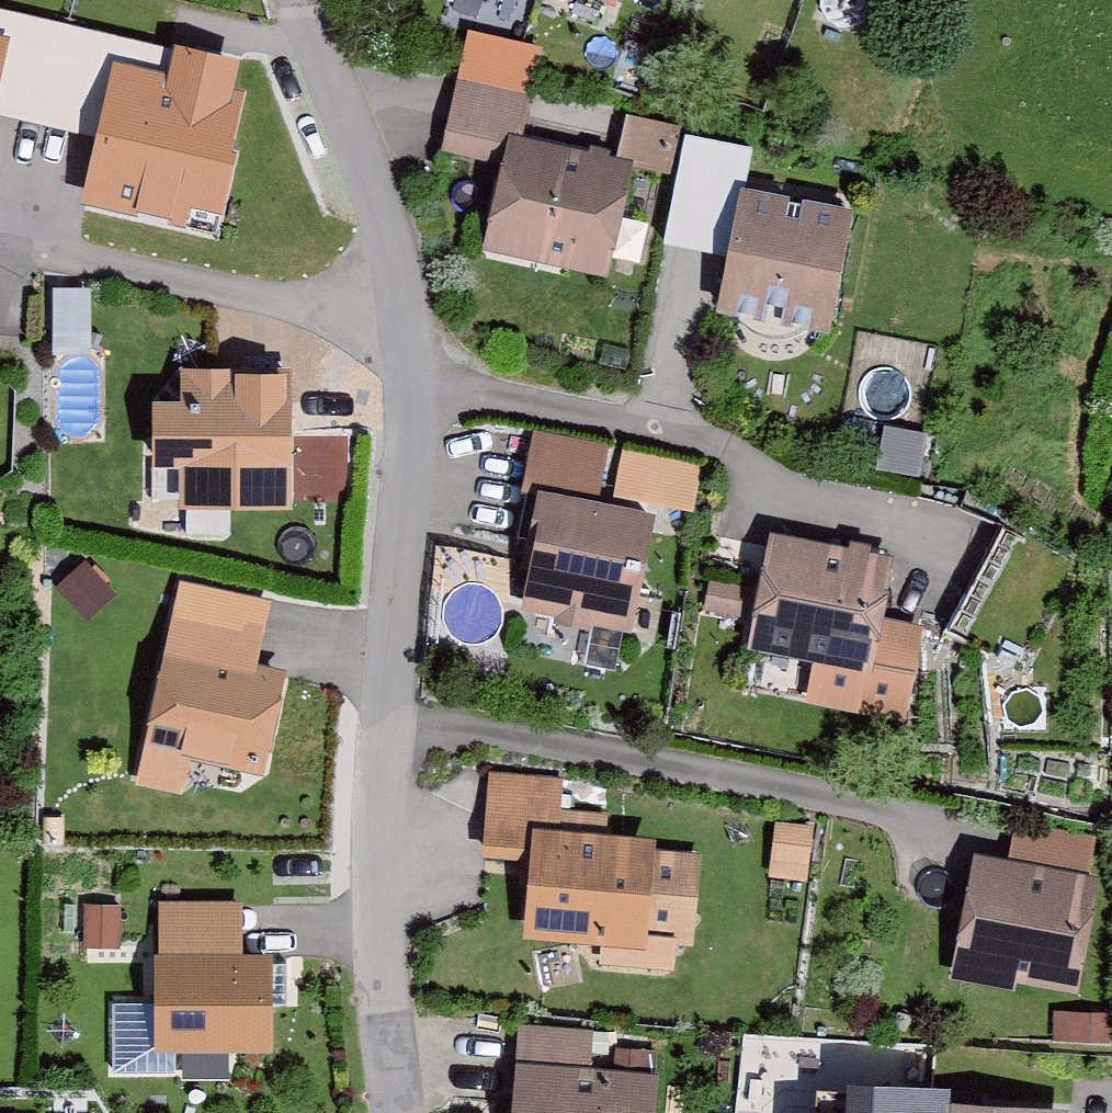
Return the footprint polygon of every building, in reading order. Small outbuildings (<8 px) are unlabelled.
[(467,30),(456,79),(528,95),(538,46),(467,30)] [(170,81),(115,68),(85,200),(214,230),(231,155),(225,153),(239,96),(227,94),(234,64),(177,51),(170,81)] [(528,95),(456,79),(441,151),(501,163),(484,247),(611,273),(632,169),(663,176),(674,124),(623,114),(613,158),(518,138),(528,95)] [(855,211),(741,191),(720,311),(834,331),(855,211)] [(90,289),(54,289),(54,355),(90,354),(90,289)] [(158,402),(158,409),(159,466),(185,465),(186,507),(296,504),(292,369),(177,372),(178,402),(158,402)] [(928,432),(887,424),(878,467),(920,475),(928,432)] [(605,450),(536,437),(517,539),(542,544),(530,612),(629,630),(650,512),(596,503),(605,450)] [(699,465),(622,452),(615,497),(691,510),(699,465)] [(892,558),(772,539),(753,653),(812,663),(806,704),(899,719),(914,629),(882,624),(892,558)] [(115,593),(85,561),(56,589),(86,620),(115,593)] [(266,606),(182,587),(138,779),(179,788),(186,755),(261,772),(284,671),(253,664),(266,606)] [(556,782),(489,778),(485,857),(532,859),(528,937),(601,941),(600,965),(672,969),(673,947),(693,948),(698,857),(661,856),(661,839),(606,837),(607,817),(555,815),(556,782)] [(810,827),(776,824),(771,875),(805,878),(810,827)] [(1008,865),(981,860),(962,976),(1083,996),(1103,880),(1088,878),(1094,842),(1015,828),(1008,865)] [(121,902),(85,903),(85,950),(121,950),(121,902)] [(240,904),(160,904),(159,1051),(274,1051),(274,954),(240,954),(240,904)] [(1055,1011),(1054,1041),(1111,1043),(1111,1013),(1055,1011)] [(521,1030),(514,1112),(653,1112),(656,1078),(587,1073),(590,1035),(521,1030)] [(944,1109),(945,1093),(852,1090),(851,1112),(1063,1112),(944,1109)]
